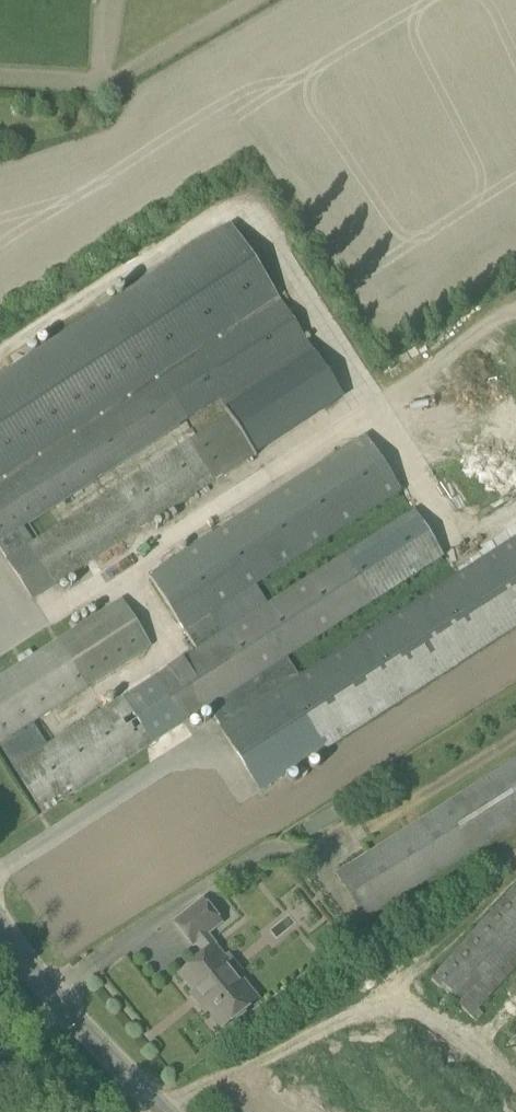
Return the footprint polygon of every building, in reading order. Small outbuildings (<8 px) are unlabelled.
[(255,454),(256,456),(344,398),(313,351),(225,409),(229,415),(34,543),(24,529),(305,343),(228,226),(0,377),(0,551),(32,600),(255,454)] [(0,679),(0,748),(42,814),(153,743),(182,724),(206,708),(259,791),(515,626),(515,536),(298,676),(287,656),(373,600),(442,555),(414,511),(345,556),(269,605),(256,585),(401,491),(364,435),(148,575),(198,651),(153,679),(124,698),(48,748),(31,722),(87,686),(150,645),(122,601),(59,642),(0,679)] [(364,919),(515,823),(515,761),(336,875),(364,919)] [(470,1016),(477,1023),(484,1015),(477,1009),(515,965),(515,887),(431,981),(470,1016)] [(257,1000),(206,935),(220,924),(202,901),(175,923),(193,946),(195,943),(205,954),(179,975),(222,1028),(257,1000)] [(502,1046),(515,1059),(515,1030),(502,1046)]
